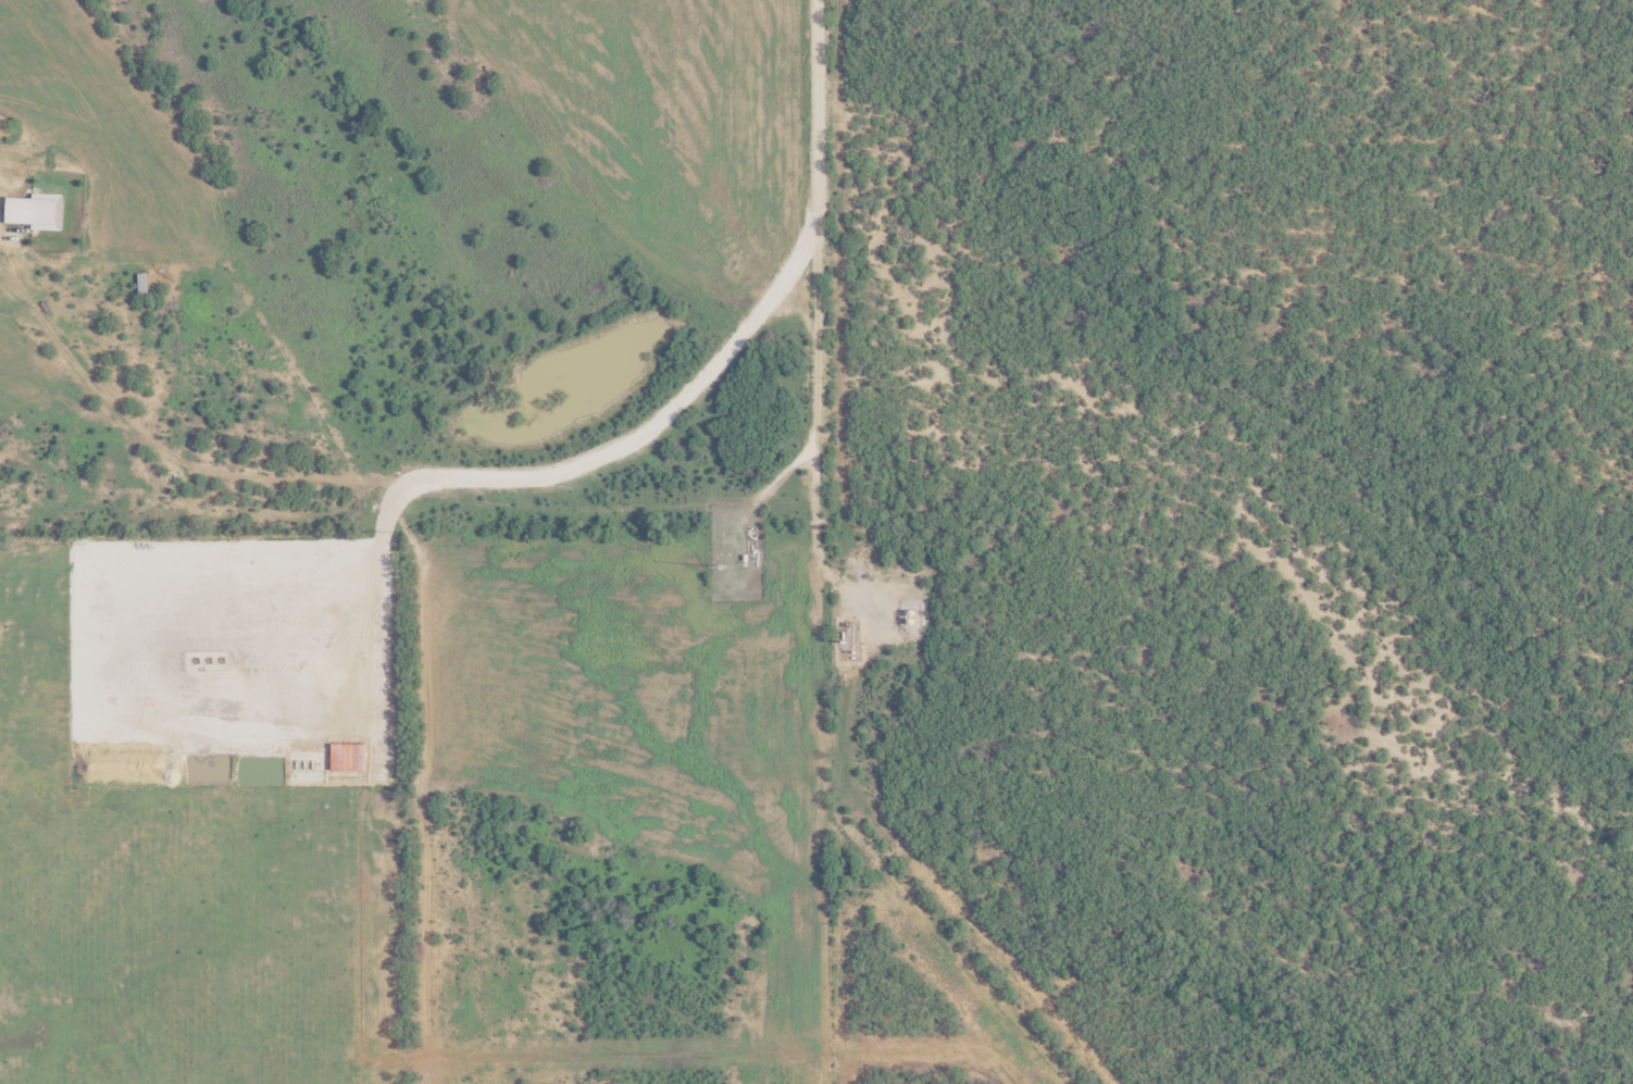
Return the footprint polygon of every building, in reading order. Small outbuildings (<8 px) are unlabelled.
[(26,192),(26,197),(0,196),(0,226),(58,227),(58,193),(26,192)]
